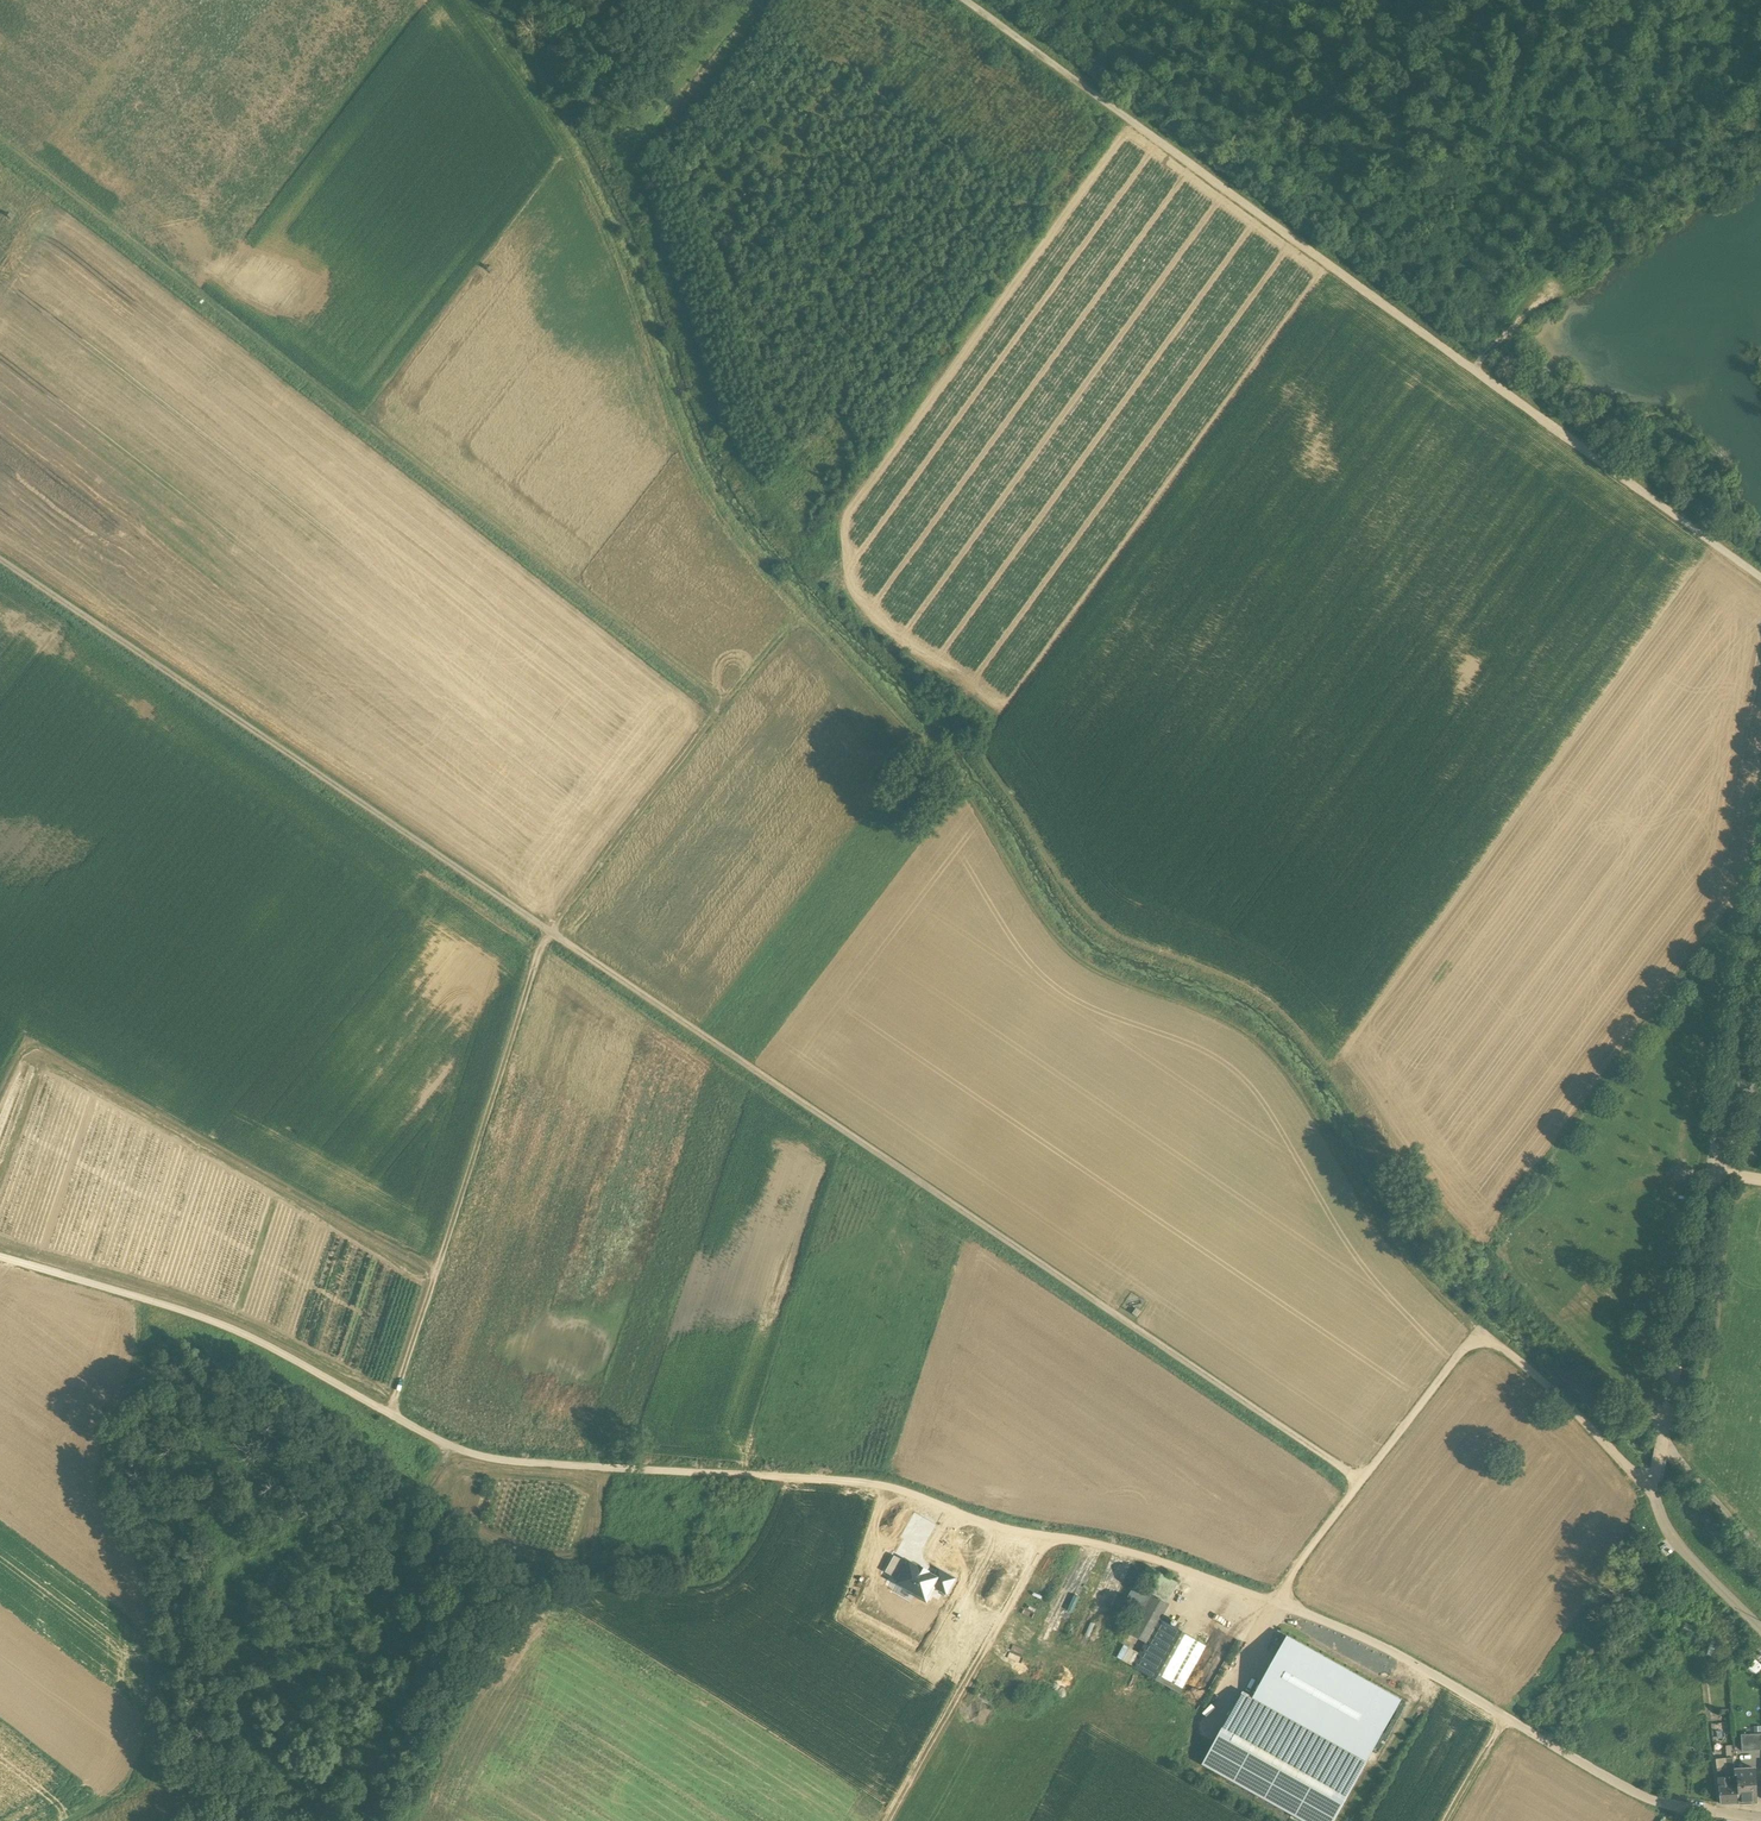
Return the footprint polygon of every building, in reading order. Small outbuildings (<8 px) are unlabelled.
[(1148,1594),(1153,1596),(1165,1603),(1177,1582),(1160,1573),(1151,1589),(1148,1594)] [(1140,1582),(1130,1600),(1141,1606),(1148,1594),(1151,1589),(1140,1582)] [(1234,1592),(1230,1598),(1241,1603),(1244,1597),(1234,1592)] [(1205,1646),(1160,1620),(1168,1605),(1165,1603),(1153,1596),(1131,1634),(1147,1643),(1134,1667),(1179,1692),(1205,1646)] [(1255,1699),(1367,1762),(1401,1701),(1288,1639),(1255,1699)] [(1118,1656),(1134,1665),(1140,1653),(1124,1644),(1118,1656)] [(1760,1670),(1760,1663),(1757,1660),(1750,1668),(1757,1675),(1760,1670)] [(1243,1692),(1202,1765),(1303,1820),(1334,1820),(1367,1762),(1255,1699),(1243,1692)] [(1741,1735),(1742,1751),(1760,1750),(1760,1734),(1741,1735)] [(1730,1758),(1716,1760),(1717,1769),(1727,1768),(1734,1767),(1733,1758),(1730,1758)] [(1727,1768),(1717,1769),(1718,1778),(1728,1777),(1727,1768)] [(1756,1769),(1734,1770),(1735,1775),(1737,1775),(1737,1776),(1738,1803),(1755,1803),(1754,1783),(1756,1783),(1756,1769)] [(1728,1777),(1718,1778),(1720,1804),(1738,1803),(1737,1776),(1728,1777)]
